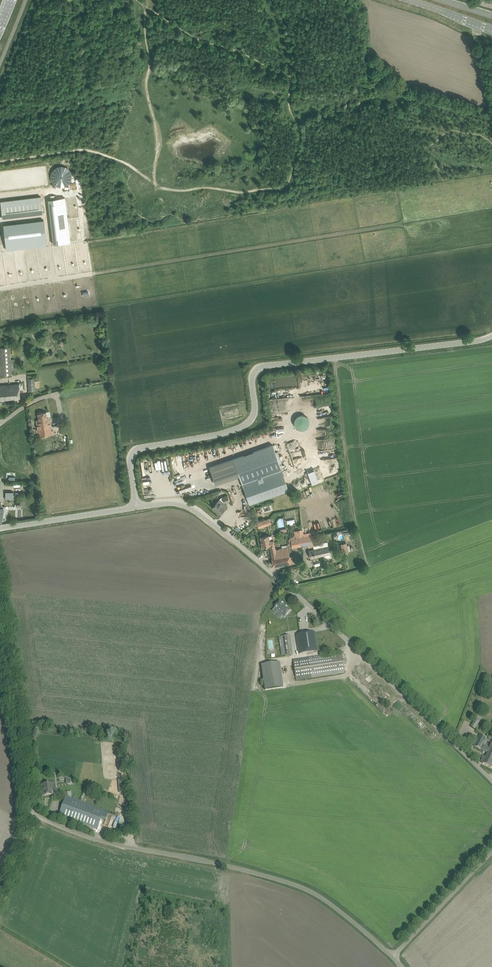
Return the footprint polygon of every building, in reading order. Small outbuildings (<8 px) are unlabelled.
[(3,218),(43,213),(41,196),(1,201),(3,218)] [(65,198),(48,199),(53,244),(70,242),(65,198)] [(44,220),(3,225),(6,250),(47,245),(44,220)] [(2,376),(11,375),(10,347),(0,348),(2,376)] [(20,399),(19,384),(0,385),(0,401),(20,399)] [(40,436),(44,435),(52,434),(50,421),(49,416),(47,417),(46,412),(42,413),(41,412),(40,412),(39,412),(38,413),(39,420),(36,420),(39,436),(40,436)] [(295,415),(295,428),(308,428),(308,415),(295,415)] [(239,475),(249,504),(289,491),(273,445),(210,467),(215,483),(239,475)] [(307,472),(312,485),(319,482),(314,469),(307,472)] [(5,500),(10,500),(5,500),(5,505),(5,506),(15,506),(15,500),(12,500),(12,499),(15,500),(16,492),(10,492),(5,492),(5,500)] [(223,510),(225,508),(224,508),(227,505),(224,503),(230,501),(228,495),(221,498),(218,501),(216,503),(212,507),(220,514),(223,510)] [(269,518),(262,521),(257,523),(259,528),(264,526),(271,523),(269,518)] [(268,535),(260,537),(262,546),(270,545),(270,546),(274,546),(273,540),(269,541),(268,535)] [(298,537),(299,545),(313,543),(311,535),(304,536),(298,537)] [(292,546),(299,545),(298,537),(295,538),(291,539),(292,546)] [(324,555),(325,558),(326,559),(327,559),(329,558),(330,558),(330,557),(331,557),(331,556),(330,554),(328,546),(327,542),(321,543),(321,544),(322,548),(314,549),(309,551),(311,558),(324,555)] [(274,566),(278,565),(291,563),(288,547),(275,550),(274,546),(270,546),(272,556),(271,556),(274,566)] [(280,601),(274,607),(279,612),(284,617),(291,610),(286,605),(286,606),(280,601)] [(314,632),(309,632),(296,634),(299,654),(317,652),(314,632)] [(290,635),(279,636),(281,656),(292,655),(290,635)] [(342,653),(337,654),(293,660),(296,680),(344,673),(342,653)] [(264,690),(283,687),(279,662),(260,665),(264,690)] [(476,718),(470,727),(474,729),(480,721),(476,718)] [(477,741),(474,746),(481,750),(482,747),(486,738),(480,735),(477,741)] [(487,753),(491,755),(491,743),(491,745),(490,745),(490,746),(489,749),(486,748),(485,749),(482,747),(481,750),(487,753)] [(491,765),(491,755),(487,753),(485,757),(483,756),(482,758),(481,762),(483,763),(482,763),(491,767),(491,765)] [(53,786),(53,784),(53,783),(42,784),(43,788),(44,788),(44,796),(52,795),(52,794),(52,791),(56,791),(56,786),(53,786)] [(59,815),(97,829),(104,810),(66,796),(59,815)] [(120,814),(123,806),(105,799),(103,803),(107,805),(107,807),(111,809),(111,810),(120,814)]
